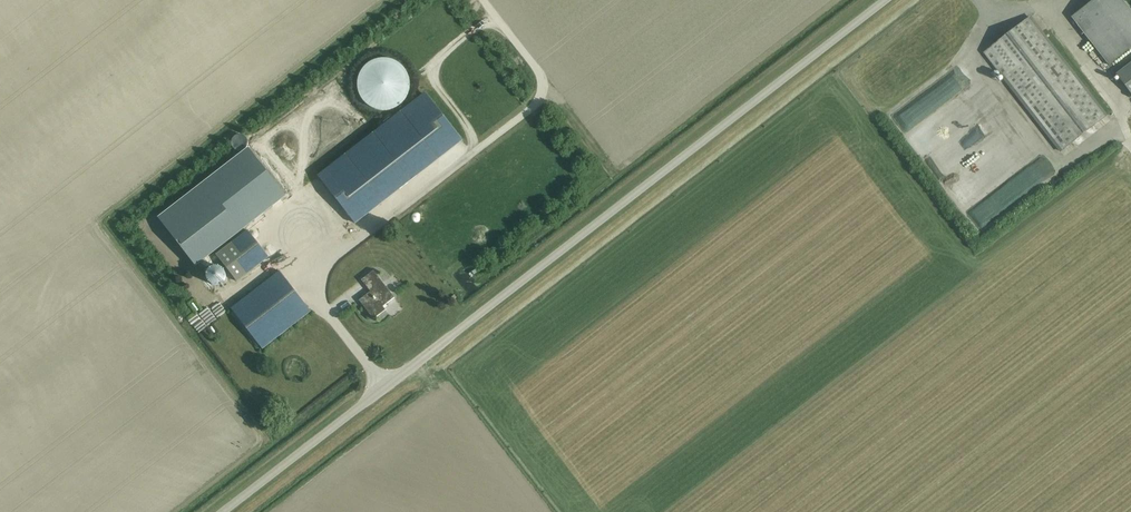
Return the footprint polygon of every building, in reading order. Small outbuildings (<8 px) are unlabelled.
[(1090,42),(1109,66),(1130,48),(1130,11),(1123,0),(1093,0),(1071,17),(1090,42)] [(1108,115),(1031,15),(982,53),(1059,153),(1108,115)] [(401,104),(402,103),(404,101),(405,99),(406,97),(407,95),(408,93),(409,91),(409,89),(410,87),(410,84),(410,82),(409,80),(409,78),(408,76),(407,74),(406,72),(405,70),(404,68),(402,66),(401,65),(399,63),(397,62),(395,61),(393,60),(391,59),(389,59),(386,58),(384,58),(382,58),(380,59),(377,59),(375,60),(373,61),(371,61),(369,63),(367,64),(366,65),(364,67),(363,69),(361,71),(360,73),(359,75),(359,77),(358,79),(358,81),(357,83),(357,86),(358,88),(358,90),(359,92),(359,94),(360,96),(361,98),(363,100),(364,102),(366,104),(367,105),(369,106),(371,107),(373,108),(375,109),(377,110),(380,110),(382,111),(384,111),(386,110),(389,110),(391,110),(393,109),(395,108),(397,107),(399,106),(401,104)] [(1115,74),(1130,95),(1130,62),(1115,74)] [(318,176),(355,224),(461,143),(425,95),(318,176)] [(965,109),(934,136),(942,145),(974,118),(965,109)] [(929,165),(940,156),(925,140),(915,149),(929,165)] [(248,149),(160,217),(197,265),(285,196),(248,149)] [(993,164),(1003,161),(1001,154),(991,156),(993,164)] [(955,181),(948,194),(961,201),(969,189),(955,181)] [(237,281),(268,257),(248,230),(216,255),(237,281)] [(218,266),(216,266),(215,266),(214,267),(213,267),(211,268),(210,268),(209,269),(209,270),(208,271),(207,272),(207,273),(207,275),(207,276),(207,277),(207,278),(207,280),(208,281),(209,282),(209,283),(210,284),(211,284),(213,285),(214,285),(215,286),(216,286),(218,286),(219,285),(220,285),(221,284),(222,284),(223,283),(224,282),(225,281),(225,280),(226,278),(226,277),(226,276),(226,275),(226,273),(225,272),(225,271),(224,270),(223,269),(222,268),(221,268),(220,267),(219,267),(218,266)] [(262,349),(311,311),(279,271),(231,308),(262,349)] [(383,307),(394,298),(394,297),(393,298),(379,279),(379,278),(374,271),(362,280),(371,292),(359,300),(360,301),(360,300),(374,318),(373,319),(374,319),(385,310),(383,307)]
